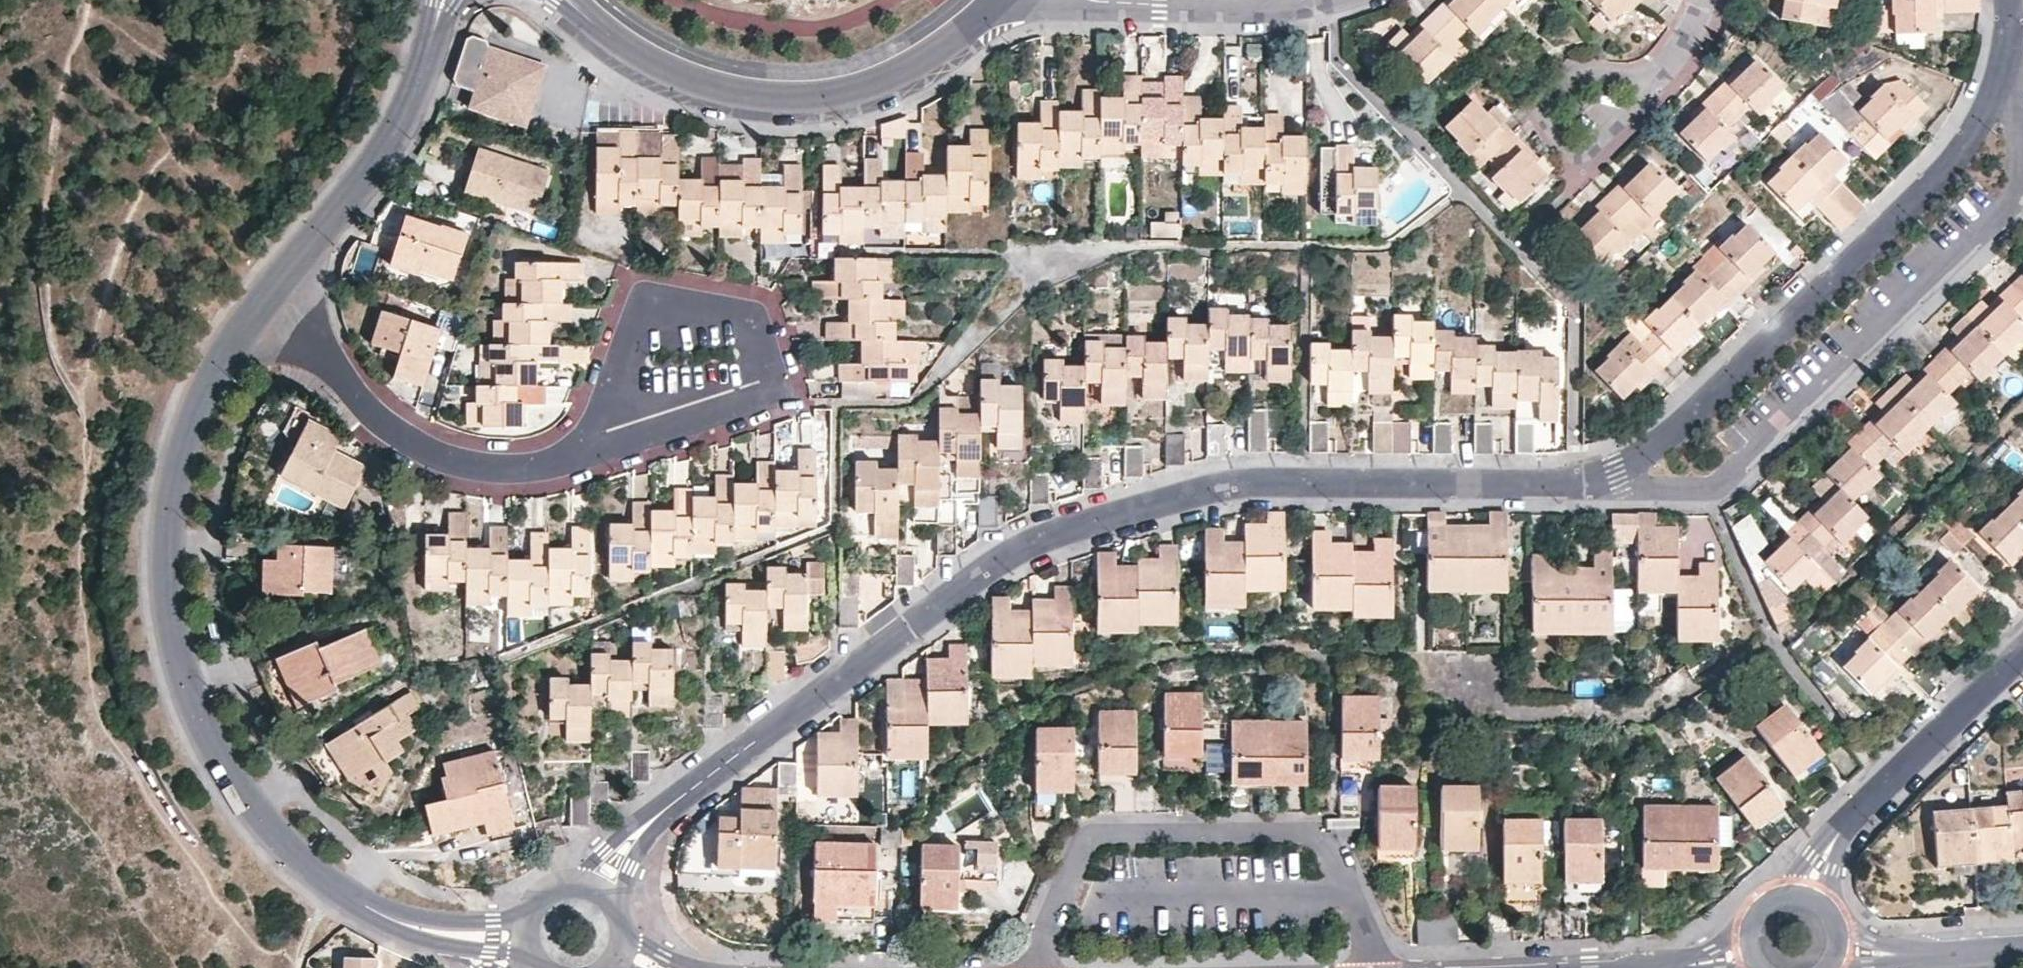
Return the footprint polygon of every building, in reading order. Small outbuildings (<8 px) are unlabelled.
[(1502,3),(1499,0),(1453,0),(1450,2),(1449,0),(1443,0),(1433,9),(1457,34),(1469,23),(1478,31),(1491,19),(1498,26),(1512,14),(1502,3)] [(1610,21),(1624,7),(1631,0),(1591,0),(1610,21)] [(1640,1),(1639,0),(1631,0),(1624,7),(1629,12),(1640,1)] [(1827,0),(1785,0),(1781,18),(1819,26),(1823,5),(1826,6),(1827,0)] [(1934,0),(1892,0),(1892,15),(1895,15),(1895,33),(1934,33),(1933,15),(1935,13),(1934,0)] [(1946,12),(1946,0),(1934,0),(1935,13),(1946,12)] [(1973,0),(1946,0),(1946,12),(1974,11),(1973,0)] [(1441,67),(1454,55),(1459,61),(1472,49),(1457,34),(1433,9),(1421,21),(1426,26),(1416,36),(1411,30),(1406,25),(1390,40),(1425,77),(1439,64),(1441,67)] [(1421,21),(1411,30),(1416,36),(1426,26),(1421,21)] [(471,112),(526,131),(544,78),(535,66),(522,61),(520,68),(509,64),(511,58),(491,50),(489,43),(472,38),(468,40),(454,85),(455,89),(457,90),(476,96),(471,112)] [(522,61),(511,58),(509,64),(520,68),(522,61)] [(1768,100),(1782,87),(1756,59),(1742,72),(1731,82),(1727,77),(1713,90),(1738,116),(1750,104),(1759,112),(1770,102),(1768,100)] [(547,70),(535,66),(544,78),(547,70)] [(1737,67),(1727,77),(1731,82),(1742,72),(1737,67)] [(1812,91),(1821,101),(1838,85),(1829,75),(1812,91)] [(1124,143),(1142,143),(1142,135),(1142,98),(1142,83),(1142,77),(1125,77),(1125,97),(1101,97),(1100,135),(1124,135),(1124,143)] [(1165,142),(1182,142),(1183,99),(1183,78),(1166,78),(1166,83),(1166,98),(1142,98),(1142,135),(1165,135),(1165,142)] [(1821,103),(1844,128),(1869,104),(1846,80),(1836,89),(1821,103)] [(1902,125),(1913,114),(1917,119),(1929,107),(1905,82),(1894,92),(1887,84),(1873,97),(1874,99),(1869,104),(1844,128),(1874,159),(1893,141),(1889,138),(1902,125)] [(1166,98),(1166,83),(1142,83),(1142,98),(1166,98)] [(1082,157),(1100,157),(1100,152),(1100,135),(1101,97),(1101,91),(1085,90),(1084,110),(1082,111),(1059,110),(1058,147),(1082,147),(1082,157)] [(1726,127),(1738,116),(1713,90),(1701,101),(1706,106),(1693,118),(1680,130),(1705,158),(1720,145),(1722,147),(1734,136),(1726,127)] [(1224,156),(1225,120),(1201,120),(1201,99),(1183,99),(1182,142),(1182,163),(1201,163),(1201,156),(1224,156)] [(1476,145),(1488,157),(1512,134),(1501,122),(1496,126),(1471,99),(1444,125),(1458,140),(1456,142),(1467,154),(1476,145)] [(1041,167),(1058,167),(1058,165),(1058,147),(1059,110),(1059,101),(1042,101),(1041,123),(1018,123),(1018,159),(1041,160),(1041,167)] [(1689,113),(1693,118),(1706,106),(1701,101),(1689,113)] [(1243,108),(1225,108),(1225,120),(1224,156),(1224,173),(1245,173),(1245,167),(1267,167),(1267,129),(1244,128),(1243,108)] [(1917,119),(1913,114),(1902,125),(1906,129),(1917,119)] [(1307,174),(1307,137),(1284,138),(1284,117),(1267,117),(1267,129),(1267,167),(1267,182),(1283,182),(1283,175),(1307,174)] [(905,119),(880,122),(882,139),(907,136),(905,119)] [(618,191),(636,191),(636,186),(637,149),(637,124),(637,121),(617,121),(595,120),(595,200),(618,200),(618,191)] [(637,149),(636,186),(658,186),(658,195),(678,195),(678,180),(678,172),(678,129),(659,128),(659,125),(655,124),(637,124),(637,149)] [(1906,129),(1902,125),(1889,138),(1893,141),(1906,129)] [(971,146),(946,145),(946,175),(946,186),(970,186),(970,195),(987,195),(988,126),(973,126),(971,127),(971,146)] [(1544,177),(1530,162),(1519,151),(1524,146),(1512,134),(1488,157),(1500,170),(1491,178),(1502,190),(1504,188),(1519,202),(1544,178),(1544,177)] [(1100,135),(1100,152),(1124,151),(1124,143),(1124,135),(1100,135)] [(1142,143),(1142,151),(1165,152),(1165,142),(1165,135),(1142,135),(1142,143)] [(1834,175),(1847,162),(1822,135),(1808,149),(1805,147),(1794,158),(1821,187),(1834,175)] [(1354,167),(1354,146),(1323,146),(1322,211),(1353,211),(1355,211),(1355,204),(1378,204),(1378,168),(1354,167)] [(1535,158),(1524,146),(1519,151),(1530,162),(1535,158)] [(1058,147),(1058,165),(1082,166),(1082,157),(1082,147),(1058,147)] [(534,217),(548,173),(478,149),(463,193),(534,217)] [(678,172),(678,180),(678,195),(677,211),(700,212),(700,217),(719,218),(719,212),(720,159),(720,152),(703,152),(702,172),(678,172)] [(743,158),(720,159),(719,212),(742,213),(742,219),(761,219),(761,182),(761,155),(743,154),(743,158)] [(906,155),(906,182),(905,218),(925,219),(925,212),(946,212),(946,203),(946,186),(946,175),(924,175),(924,155),(906,155)] [(1224,173),(1224,156),(1201,156),(1201,163),(1201,172),(1224,173)] [(1808,200),(1821,187),(1794,158),(1782,170),(1785,172),(1770,186),(1793,213),(1808,200)] [(1041,175),(1041,167),(1041,160),(1018,159),(1017,174),(1041,175)] [(761,182),(761,219),(783,221),(783,226),(803,227),(804,161),(785,161),(785,183),(761,182)] [(883,162),(865,161),(865,188),(865,225),(865,226),(882,226),(882,218),(905,218),(906,182),(883,182),(883,162)] [(1661,202),(1675,188),(1648,161),(1634,174),(1623,184),(1618,180),(1606,192),(1632,218),(1644,206),(1652,214),(1663,204),(1661,202)] [(865,225),(865,188),(843,188),(842,167),(825,167),(824,231),(843,231),(843,225),(865,225)] [(1244,182),(1267,182),(1267,167),(1245,167),(1245,173),(1244,182)] [(1630,169),(1618,180),(1623,184),(1634,174),(1630,169)] [(1306,191),(1307,174),(1283,175),(1283,182),(1283,191),(1306,191)] [(1821,187),(1830,196),(1842,184),(1834,175),(1821,187)] [(1859,202),(1842,184),(1830,196),(1847,214),(1859,202)] [(658,186),(636,186),(636,191),(636,200),(658,200),(658,195),(658,186)] [(970,186),(946,186),(946,203),(970,203),(970,195),(970,186)] [(1808,200),(1817,209),(1830,196),(1821,187),(1808,200)] [(1618,231),(1632,218),(1606,192),(1592,204),(1597,210),(1586,220),(1572,234),(1598,261),(1612,248),(1614,250),(1625,239),(1618,231)] [(1834,227),(1847,214),(1830,196),(1817,209),(1834,227)] [(1853,220),(1865,208),(1859,202),(1847,214),(1853,220)] [(1378,221),(1378,204),(1355,204),(1355,211),(1353,211),(1353,221),(1378,221)] [(1582,216),(1586,220),(1597,210),(1592,204),(1582,214),(1582,216)] [(700,212),(677,211),(677,227),(699,227),(700,217),(700,212)] [(742,213),(719,212),(719,218),(719,228),(742,228),(742,219),(742,213)] [(946,228),(946,212),(925,212),(925,219),(925,228),(946,228)] [(1839,232),(1853,220),(1847,214),(1834,227),(1839,232)] [(454,286),(468,244),(436,234),(438,228),(408,218),(391,266),(419,276),(420,274),(454,286)] [(905,235),(905,218),(882,218),(882,226),(882,235),(905,235)] [(761,219),(761,234),(782,235),(783,234),(783,226),(783,221),(761,219)] [(1178,238),(1179,223),(1148,221),(1148,236),(1178,238)] [(1729,255),(1716,267),(1740,292),(1753,280),(1749,276),(1761,264),(1775,252),(1749,224),(1735,237),(1733,236),(1722,245),(1723,248),(1729,255)] [(865,226),(865,225),(843,225),(843,231),(843,241),(864,242),(865,226)] [(817,300),(851,300),(885,300),(885,279),(878,279),(878,258),(864,258),(838,258),(838,279),(817,279),(817,300)] [(895,259),(878,258),(878,279),(885,279),(894,278),(895,259)] [(522,283),(522,307),(560,307),(560,284),(582,284),(582,264),(515,265),(515,283),(522,283)] [(1765,269),(1761,264),(1749,276),(1753,280),(1765,269)] [(1688,282),(1672,297),(1699,325),(1712,312),(1724,301),(1727,304),(1740,292),(1716,267),(1706,277),(1698,269),(1686,280),(1688,282)] [(2013,282),(2022,293),(2022,273),(2013,282)] [(1967,314),(2003,352),(2004,351),(2018,338),(2020,340),(2022,337),(2022,293),(2013,282),(1999,295),(2004,300),(1992,311),(1987,306),(1982,300),(1967,314)] [(1999,295),(1987,306),(1992,311),(2004,300),(1999,295)] [(1627,326),(1632,331),(1664,365),(1676,353),(1673,350),(1685,338),(1699,325),(1672,297),(1659,310),(1657,308),(1644,320),(1639,316),(1627,326)] [(885,300),(851,300),(851,320),(830,320),(830,340),(864,340),(896,340),(895,320),(889,320),(889,300),(885,300)] [(905,300),(889,300),(889,320),(895,320),(905,320),(905,300)] [(1716,315),(1727,304),(1724,301),(1712,312),(1716,315)] [(509,325),(509,347),(546,348),(547,324),(569,324),(569,307),(560,307),(522,307),(503,307),(503,325),(509,325)] [(1209,323),(1209,343),(1227,344),(1227,354),(1250,354),(1250,320),(1251,315),(1228,314),(1228,308),(1209,307),(1209,323)] [(425,388),(443,332),(383,313),(373,346),(401,356),(394,378),(425,388)] [(1948,344),(1935,356),(1960,382),(1972,371),(1980,379),(1991,368),(1989,365),(2003,352),(1967,314),(1953,328),(1958,334),(1963,339),(1953,348),(1948,344)] [(1184,361),(1209,362),(1209,343),(1209,323),(1189,323),(1189,316),(1168,316),(1168,341),(1168,354),(1184,354),(1184,361)] [(1412,363),(1436,363),(1436,331),(1436,325),(1413,325),(1412,319),(1394,319),(1394,338),(1394,355),(1412,355),(1412,363)] [(1269,320),(1250,320),(1250,354),(1250,356),(1268,356),(1268,364),(1291,364),(1292,327),(1269,327),(1269,320)] [(1370,375),(1394,375),(1394,355),(1394,338),(1371,339),(1371,330),(1354,330),(1354,351),(1354,368),(1370,368),(1370,375)] [(1453,375),(1477,375),(1477,345),(1477,338),(1454,338),(1453,331),(1436,331),(1436,363),(1436,367),(1453,367),(1453,375)] [(1664,365),(1632,331),(1608,353),(1611,356),(1596,370),(1622,398),(1636,385),(1648,374),(1651,377),(1664,365)] [(1143,380),(1168,380),(1168,354),(1168,341),(1147,341),(1146,340),(1145,334),(1126,334),(1126,350),(1126,372),(1143,372),(1143,380)] [(1958,334),(1948,344),(1953,348),(1963,339),(1958,334)] [(1689,342),(1685,338),(1673,350),(1676,353),(1689,342)] [(903,361),(903,341),(896,340),(864,340),(864,362),(843,362),(843,381),(908,381),(908,362),(903,361)] [(920,362),(921,341),(903,341),(903,361),(908,362),(915,362),(920,362)] [(1103,388),(1126,388),(1126,372),(1126,350),(1104,350),(1104,343),(1085,343),(1085,368),(1085,379),(1104,379),(1103,388)] [(1331,389),(1354,389),(1354,368),(1354,351),(1331,351),(1331,343),(1313,343),(1312,380),(1330,380),(1331,389)] [(1477,375),(1477,381),(1493,381),(1493,392),(1518,391),(1518,351),(1496,352),(1495,350),(1495,346),(1494,345),(1477,345),(1477,375)] [(497,388),(534,389),(534,365),(555,365),(556,364),(556,348),(546,348),(509,347),(490,347),(490,364),(491,365),(497,365),(497,388)] [(1518,351),(1518,391),(1518,399),(1541,399),(1541,405),(1559,405),(1559,357),(1543,357),(1543,349),(1518,349),(1518,351)] [(1250,367),(1250,356),(1250,354),(1227,354),(1228,367),(1250,367)] [(1905,372),(1890,387),(1927,425),(1942,410),(1945,413),(1956,402),(1948,394),(1960,382),(1935,356),(1922,368),(1927,373),(1916,383),(1911,379),(1905,372)] [(1062,406),(1085,406),(1085,379),(1085,368),(1063,368),(1063,360),(1043,361),(1044,396),(1062,397),(1062,406)] [(1185,376),(1209,377),(1209,362),(1184,361),(1185,376)] [(1412,377),(1436,378),(1436,367),(1436,363),(1412,363),(1412,377)] [(1291,378),(1291,364),(1268,364),(1268,378),(1291,378)] [(1922,368),(1911,379),(1916,383),(1927,373),(1922,368)] [(1639,389),(1651,377),(1648,374),(1636,385),(1639,389)] [(1370,390),(1394,390),(1394,375),(1370,375),(1370,390)] [(1453,390),(1477,390),(1477,381),(1477,375),(1453,375),(1453,390)] [(1142,395),(1168,395),(1168,380),(1143,380),(1142,395)] [(999,382),(980,382),(980,398),(980,423),(997,425),(997,431),(1022,431),(1021,390),(1020,389),(999,387),(999,382)] [(1871,418),(1860,429),(1885,454),(1896,443),(1904,452),(1915,442),(1913,440),(1914,438),(1927,425),(1890,387),(1876,400),(1882,407),(1887,413),(1875,423),(1871,418)] [(544,406),(544,389),(534,389),(497,388),(477,388),(478,406),(488,406),(488,428),(522,429),(522,408),(523,407),(542,407),(544,406)] [(1103,401),(1126,401),(1126,388),(1103,388),(1103,401)] [(1331,402),(1354,403),(1354,389),(1331,389),(1331,402)] [(1518,399),(1518,391),(1493,392),(1494,408),(1518,407),(1518,399)] [(939,441),(939,452),(956,452),(956,458),(980,458),(980,423),(980,398),(955,398),(955,409),(939,409),(939,441)] [(1559,419),(1559,405),(1541,405),(1541,419),(1559,419)] [(1062,419),(1085,419),(1085,406),(1062,406),(1062,419)] [(1269,406),(1250,406),(1250,451),(1270,452),(1269,406)] [(1882,407),(1871,418),(1875,423),(1887,413),(1882,407)] [(1378,452),(1394,452),(1394,419),(1394,409),(1375,409),(1375,452),(1378,452)] [(1394,452),(1413,452),(1412,420),(1394,419),(1394,452)] [(1312,452),(1331,452),(1331,420),(1312,420),(1312,452)] [(1477,452),(1496,453),(1495,420),(1477,420),(1477,452)] [(1436,452),(1455,452),(1454,422),(1436,422),(1436,452)] [(1537,422),(1518,422),(1518,453),(1537,453),(1537,422)] [(344,511),(366,470),(335,454),(329,450),(337,436),(311,423),(281,478),(344,511)] [(1209,426),(1208,454),(1226,454),(1226,426),(1209,426)] [(1825,470),(1842,488),(1851,498),(1865,485),(1868,487),(1880,475),(1872,466),(1885,454),(1860,429),(1847,441),(1852,445),(1839,457),(1825,470)] [(1022,446),(1022,431),(997,431),(997,446),(1022,446)] [(1167,431),(1167,462),(1186,462),(1186,432),(1167,431)] [(343,440),(337,436),(329,450),(335,454),(343,440)] [(899,451),(899,438),(857,436),(857,450),(899,451)] [(913,488),(939,488),(939,452),(939,441),(917,441),(917,436),(899,436),(899,438),(899,451),(899,474),(898,483),(913,483),(913,488)] [(1835,452),(1839,457),(1852,445),(1847,441),(1835,452)] [(1126,443),(1125,475),(1144,475),(1143,443),(1126,443)] [(798,469),(775,469),(775,508),(797,508),(797,515),(816,515),(817,450),(799,449),(798,469)] [(1085,457),(1085,488),(1104,488),(1104,459),(1102,457),(1085,457)] [(980,476),(980,458),(956,458),(956,475),(980,476)] [(755,487),(733,487),(733,518),(754,518),(754,525),(775,525),(775,523),(775,508),(775,469),(775,460),(755,460),(755,487)] [(898,521),(898,483),(899,474),(879,473),(878,466),(859,466),(858,513),(876,513),(876,521),(898,521)] [(1032,472),(1032,503),(1050,502),(1050,473),(1032,472)] [(712,498),(692,498),(692,537),(711,536),(711,543),(733,543),(733,533),(733,518),(733,487),(733,479),(712,479),(712,498)] [(2006,506),(2022,524),(2022,486),(2014,495),(2016,497),(2006,506)] [(913,504),(939,504),(939,493),(939,488),(913,488),(913,504)] [(1812,507),(1799,520),(1823,545),(1836,532),(1844,541),(1855,530),(1853,528),(1867,515),(1851,498),(1842,488),(1827,502),(1816,511),(1812,507)] [(674,511),(650,511),(650,549),(671,550),(671,555),(692,555),(692,554),(692,537),(692,498),(692,491),(675,491),(674,511)] [(939,504),(939,553),(958,554),(958,493),(939,493),(939,504)] [(999,496),(980,495),(980,526),(1000,526),(1000,497),(999,496)] [(1822,498),(1812,507),(1816,511),(1827,502),(1822,498)] [(650,511),(650,504),(632,504),(632,524),(610,524),(609,563),(630,564),(630,570),(650,570),(650,564),(650,549),(650,511)] [(2006,506),(2006,507),(1995,517),(1993,515),(1977,530),(2005,561),(2018,549),(2022,544),(2022,524),(2006,506)] [(797,508),(775,508),(775,523),(796,523),(797,515),(797,508)] [(1279,512),(1267,512),(1267,530),(1246,529),(1245,547),(1245,586),(1286,586),(1286,512),(1279,512)] [(1447,512),(1428,512),(1428,557),(1428,588),(1429,588),(1469,588),(1469,532),(1447,531),(1447,523),(1447,512)] [(1498,513),(1491,513),(1491,525),(1491,532),(1469,532),(1469,588),(1509,589),(1509,513),(1498,513)] [(1656,513),(1639,513),(1638,540),(1638,550),(1638,558),(1638,588),(1639,590),(1680,590),(1680,632),(1717,633),(1718,558),(1701,558),(1700,577),(1680,577),(1680,532),(1657,532),(1657,526),(1656,513)] [(466,549),(467,516),(447,515),(447,535),(425,535),(425,574),(446,574),(445,581),(466,581),(466,549)] [(754,518),(733,518),(733,533),(754,533),(754,525),(754,518)] [(1937,539),(1951,554),(1973,534),(1959,519),(1937,539)] [(1811,556),(1823,545),(1799,520),(1787,531),(1791,536),(1779,547),(1766,559),(1766,561),(1791,587),(1805,574),(1807,576),(1819,564),(1811,556)] [(898,538),(898,521),(876,521),(876,538),(898,538)] [(1470,524),(1447,523),(1447,531),(1469,532),(1470,524)] [(1470,524),(1469,532),(1491,532),(1491,525),(1470,524)] [(488,549),(466,549),(466,581),(466,587),(486,587),(486,594),(507,594),(507,561),(507,528),(488,528),(488,549)] [(1245,606),(1245,586),(1245,547),(1225,548),(1225,529),(1205,529),(1204,605),(1245,606)] [(571,551),(548,552),(548,589),(570,589),(570,595),(587,595),(590,594),(590,531),(571,531),(571,551)] [(1775,542),(1779,547),(1791,536),(1787,531),(1775,542)] [(1353,606),(1353,559),(1353,551),(1333,551),(1333,544),(1334,532),(1312,532),(1312,606),(1353,606)] [(711,536),(692,537),(692,554),(711,554),(711,543),(711,536)] [(1374,559),(1353,559),(1353,606),(1353,615),(1392,615),(1393,567),(1393,541),(1374,540),(1374,551),(1374,559)] [(1638,550),(1638,540),(1618,540),(1618,558),(1638,558),(1638,550)] [(529,562),(507,561),(507,594),(507,598),(528,599),(528,605),(548,605),(548,589),(548,552),(548,542),(529,542),(529,562)] [(1184,621),(1186,547),(1186,546),(1185,545),(1168,545),(1168,557),(1168,561),(1167,564),(1147,564),(1146,571),(1145,621),(1184,621)] [(329,593),(331,548),(279,546),(278,561),(277,594),(304,597),(305,592),(329,593)] [(671,550),(650,549),(650,564),(670,565),(671,555),(671,550)] [(1574,575),(1574,631),(1614,632),(1613,549),(1595,549),(1595,568),(1595,575),(1574,575)] [(2018,549),(2005,561),(2011,567),(2022,555),(2018,549)] [(1353,550),(1353,551),(1353,559),(1374,559),(1374,551),(1353,550)] [(1145,628),(1145,621),(1146,571),(1124,571),(1124,563),(1124,552),(1106,552),(1105,628),(1145,628)] [(1574,631),(1573,575),(1551,575),(1551,568),(1551,557),(1533,557),(1533,631),(1574,632),(1574,631)] [(1935,575),(1924,587),(1951,614),(1961,624),(1976,609),(1972,604),(1982,593),(1949,559),(1933,573),(1935,575)] [(262,594),(277,594),(278,561),(264,560),(262,594)] [(898,585),(916,585),(916,561),(898,561),(898,585)] [(630,578),(630,570),(630,564),(609,563),(608,578),(630,578)] [(1124,571),(1146,571),(1147,564),(1124,563),(1124,571)] [(787,569),(767,569),(767,593),(767,606),(783,607),(783,614),(808,614),(808,595),(824,595),(823,564),(808,564),(807,576),(787,575),(787,569)] [(445,587),(445,581),(446,574),(425,574),(425,586),(445,587)] [(1076,661),(1077,587),(1060,586),(1060,596),(1060,604),(1037,604),(1037,611),(1037,618),(1036,661),(1074,662),(1076,661)] [(486,587),(466,587),(466,602),(486,602),(486,594),(486,587)] [(767,606),(767,593),(745,593),(745,587),(726,587),(725,624),(742,624),(742,631),(767,631),(767,606)] [(1870,610),(1880,621),(1912,653),(1916,657),(1931,644),(1926,638),(1937,628),(1951,614),(1924,587),(1913,597),(1911,595),(1891,615),(1878,603),(1870,610)] [(570,589),(548,589),(548,605),(570,605),(570,595),(570,589)] [(1987,598),(1982,593),(1972,604),(1976,609),(1987,598)] [(842,595),(842,626),(861,626),(861,595),(842,595)] [(1037,595),(1037,604),(1060,604),(1060,596),(1037,595)] [(1767,601),(1776,621),(1795,612),(1788,597),(1774,603),(1772,599),(1767,601)] [(528,599),(507,598),(507,614),(527,615),(528,605),(528,599)] [(1035,676),(1036,661),(1037,618),(1014,617),(1014,610),(1014,600),(997,600),(996,675),(1035,676)] [(808,628),(808,614),(783,614),(784,629),(807,629),(808,628)] [(1846,634),(1855,644),(1876,625),(1868,615),(1846,634)] [(1898,666),(1912,653),(1880,621),(1867,634),(1869,636),(1853,650),(1856,653),(1843,666),(1869,693),(1885,679),(1898,666)] [(370,627),(365,629),(381,664),(385,662),(370,627)] [(1942,633),(1937,628),(1926,638),(1931,644),(1942,633)] [(340,683),(381,664),(365,629),(324,647),(311,653),(307,645),(283,656),(291,672),(270,682),(286,720),(309,709),(307,705),(343,689),(340,683)] [(767,645),(767,631),(742,631),(742,645),(767,645)] [(831,649),(831,638),(799,640),(799,660),(805,660),(816,659),(831,649)] [(320,639),(307,645),(311,653),(324,647),(320,639)] [(649,646),(631,646),(631,663),(631,685),(648,685),(648,691),(670,691),(671,652),(649,652),(649,646)] [(929,689),(929,697),(928,721),(968,721),(969,720),(970,646),(952,646),(952,656),(951,664),(929,664),(929,689)] [(263,665),(270,682),(291,672),(283,656),(263,665)] [(609,656),(591,656),(590,687),(590,694),(607,695),(607,704),(631,704),(631,693),(631,685),(631,663),(609,663),(609,656)] [(1822,661),(1809,668),(1818,685),(1832,677),(1822,661)] [(1903,672),(1898,666),(1885,679),(1890,684),(1903,672)] [(928,721),(929,697),(908,698),(908,689),(908,680),(891,680),(890,755),(928,756),(928,721)] [(590,694),(590,687),(574,687),(574,681),(550,681),(550,717),(572,718),(572,725),(591,725),(590,710),(590,694)] [(648,685),(631,685),(631,693),(648,693),(648,691),(648,685)] [(929,689),(908,689),(908,698),(929,697),(929,689)] [(670,705),(670,691),(648,691),(648,693),(648,705),(670,705)] [(1203,752),(1202,693),(1166,692),(1165,752),(1203,752)] [(607,695),(590,694),(590,710),(607,710),(607,704),(607,695)] [(402,755),(396,745),(416,734),(408,720),(420,713),(410,695),(306,760),(329,793),(348,783),(376,798),(391,774),(385,764),(402,755)] [(722,696),(705,695),(705,725),(722,726),(722,696)] [(1378,756),(1379,699),(1378,697),(1343,697),(1342,757),(1378,756)] [(631,717),(631,704),(607,704),(607,710),(607,717),(631,717)] [(1823,752),(1786,705),(1756,729),(1793,776),(1823,752)] [(1125,813),(1137,813),(1137,782),(1138,708),(1100,709),(1098,789),(1116,789),(1116,814),(1125,813)] [(572,725),(572,718),(550,717),(550,726),(572,726),(572,725)] [(860,794),(860,719),(847,719),(845,718),(843,720),(843,729),(842,737),(821,736),(820,793),(860,794)] [(1238,812),(1252,812),(1252,782),(1270,781),(1270,721),(1231,720),(1231,744),(1231,761),(1231,775),(1230,812),(1238,812)] [(1292,811),(1306,811),(1306,722),(1270,721),(1270,781),(1286,781),(1286,811),(1292,811)] [(590,741),(591,725),(572,725),(572,726),(571,741),(590,741)] [(1074,788),(1075,727),(1039,727),(1037,818),(1057,818),(1058,788),(1074,788)] [(1231,775),(1231,761),(1231,744),(1206,744),(1205,775),(1231,775)] [(650,751),(631,750),(631,780),(649,780),(649,769),(650,751)] [(514,827),(493,751),(442,766),(445,779),(440,780),(446,802),(425,808),(433,838),(483,824),(492,821),(496,832),(514,827)] [(1790,833),(1800,824),(1747,755),(1717,778),(1752,826),(1767,815),(1785,839),(1790,833)] [(1194,771),(1194,759),(1164,759),(1164,771),(1194,771)] [(778,793),(797,794),(798,768),(780,767),(778,793)] [(609,781),(591,784),(591,795),(591,812),(609,812),(609,781)] [(1479,846),(1478,786),(1440,786),(1440,846),(1479,846)] [(1414,846),(1415,787),(1379,787),(1377,787),(1377,846),(1414,846)] [(2009,805),(2012,843),(2022,842),(2022,790),(2009,791),(2009,805)] [(776,867),(778,793),(743,792),(742,817),(721,816),(720,831),(713,831),(712,873),(749,874),(750,866),(776,867)] [(591,812),(591,795),(572,795),(572,824),(581,824),(591,824),(591,812)] [(2009,805),(1972,808),(1976,862),(1995,860),(2013,858),(2012,843),(2009,805)] [(1665,883),(1665,866),(1680,866),(1679,807),(1643,807),(1642,807),(1641,808),(1642,883),(1665,883)] [(1717,807),(1679,807),(1680,866),(1717,866),(1717,807)] [(1976,862),(1972,808),(1935,811),(1939,865),(1957,864),(1976,862)] [(1540,880),(1541,821),(1540,820),(1503,819),(1504,879),(1540,880)] [(1602,880),(1603,820),(1565,819),(1565,880),(1602,880)] [(487,835),(496,832),(492,821),(483,824),(487,835)] [(880,843),(904,844),(904,827),(905,826),(881,826),(880,843)] [(904,827),(904,844),(913,844),(913,838),(917,838),(918,837),(918,828),(917,828),(904,827)] [(997,879),(998,839),(996,838),(966,838),(966,844),(923,844),(922,905),(946,906),(947,912),(964,912),(965,879),(997,879)] [(874,890),(875,846),(815,844),(813,901),(874,903),(873,919),(889,919),(891,918),(892,890),(874,890)] [(1996,871),(1995,860),(1976,862),(1977,873),(1978,873),(1996,871)] [(1977,873),(1976,862),(1957,864),(1958,874),(1977,873)] [(813,917),(873,919),(874,903),(813,901),(813,917)] [(376,957),(343,956),(343,967),(376,967),(376,957)]
